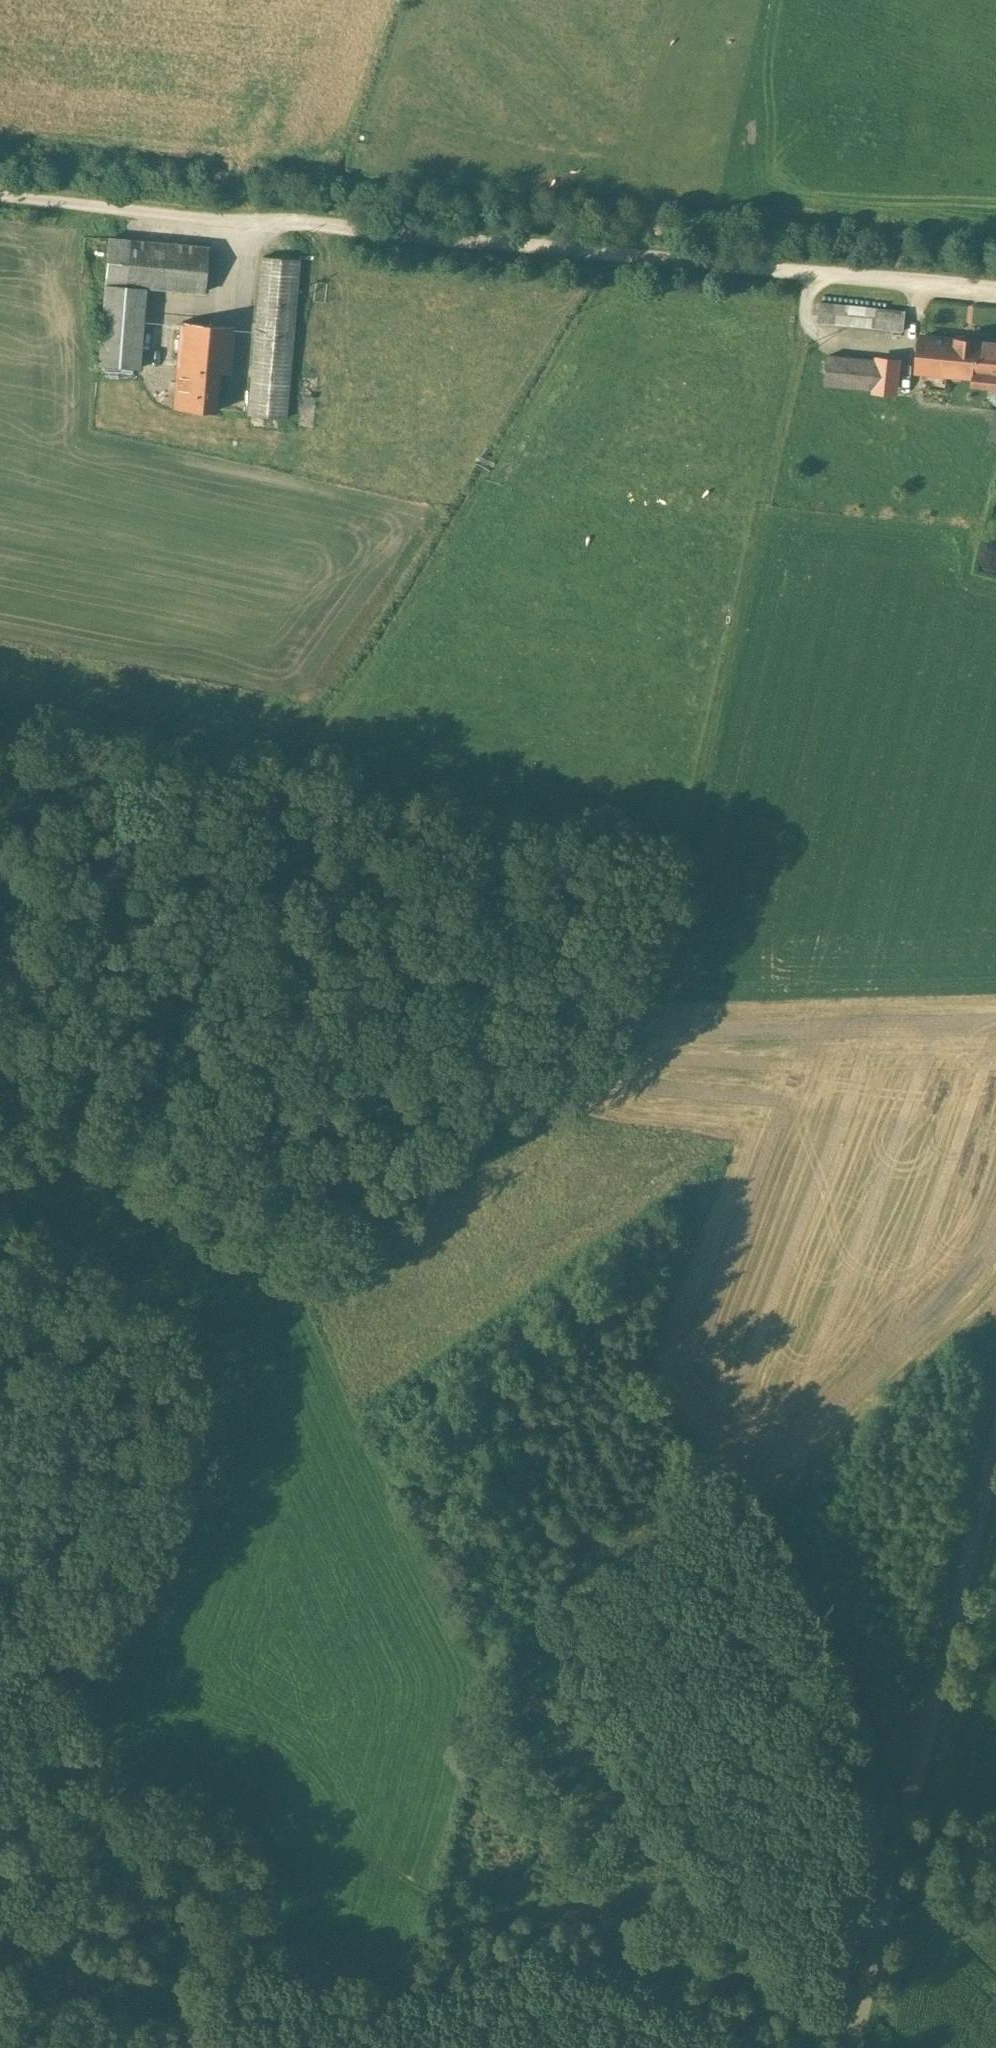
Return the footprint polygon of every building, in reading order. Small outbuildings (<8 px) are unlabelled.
[(208,247),(108,238),(105,282),(145,286),(205,292),(208,247)] [(299,259),(263,256),(249,415),(285,418),(299,259)] [(145,286),(105,282),(98,364),(139,368),(145,286)] [(906,310),(820,302),(817,321),(904,330),(906,310)] [(233,326),(181,322),(174,408),(214,411),(218,371),(229,372),(233,326)] [(993,342),(921,335),(918,370),(990,378),(990,377),(993,342)] [(878,359),(829,354),(826,384),(875,389),(878,359)] [(899,356),(879,354),(876,387),(896,388),(899,356)]
